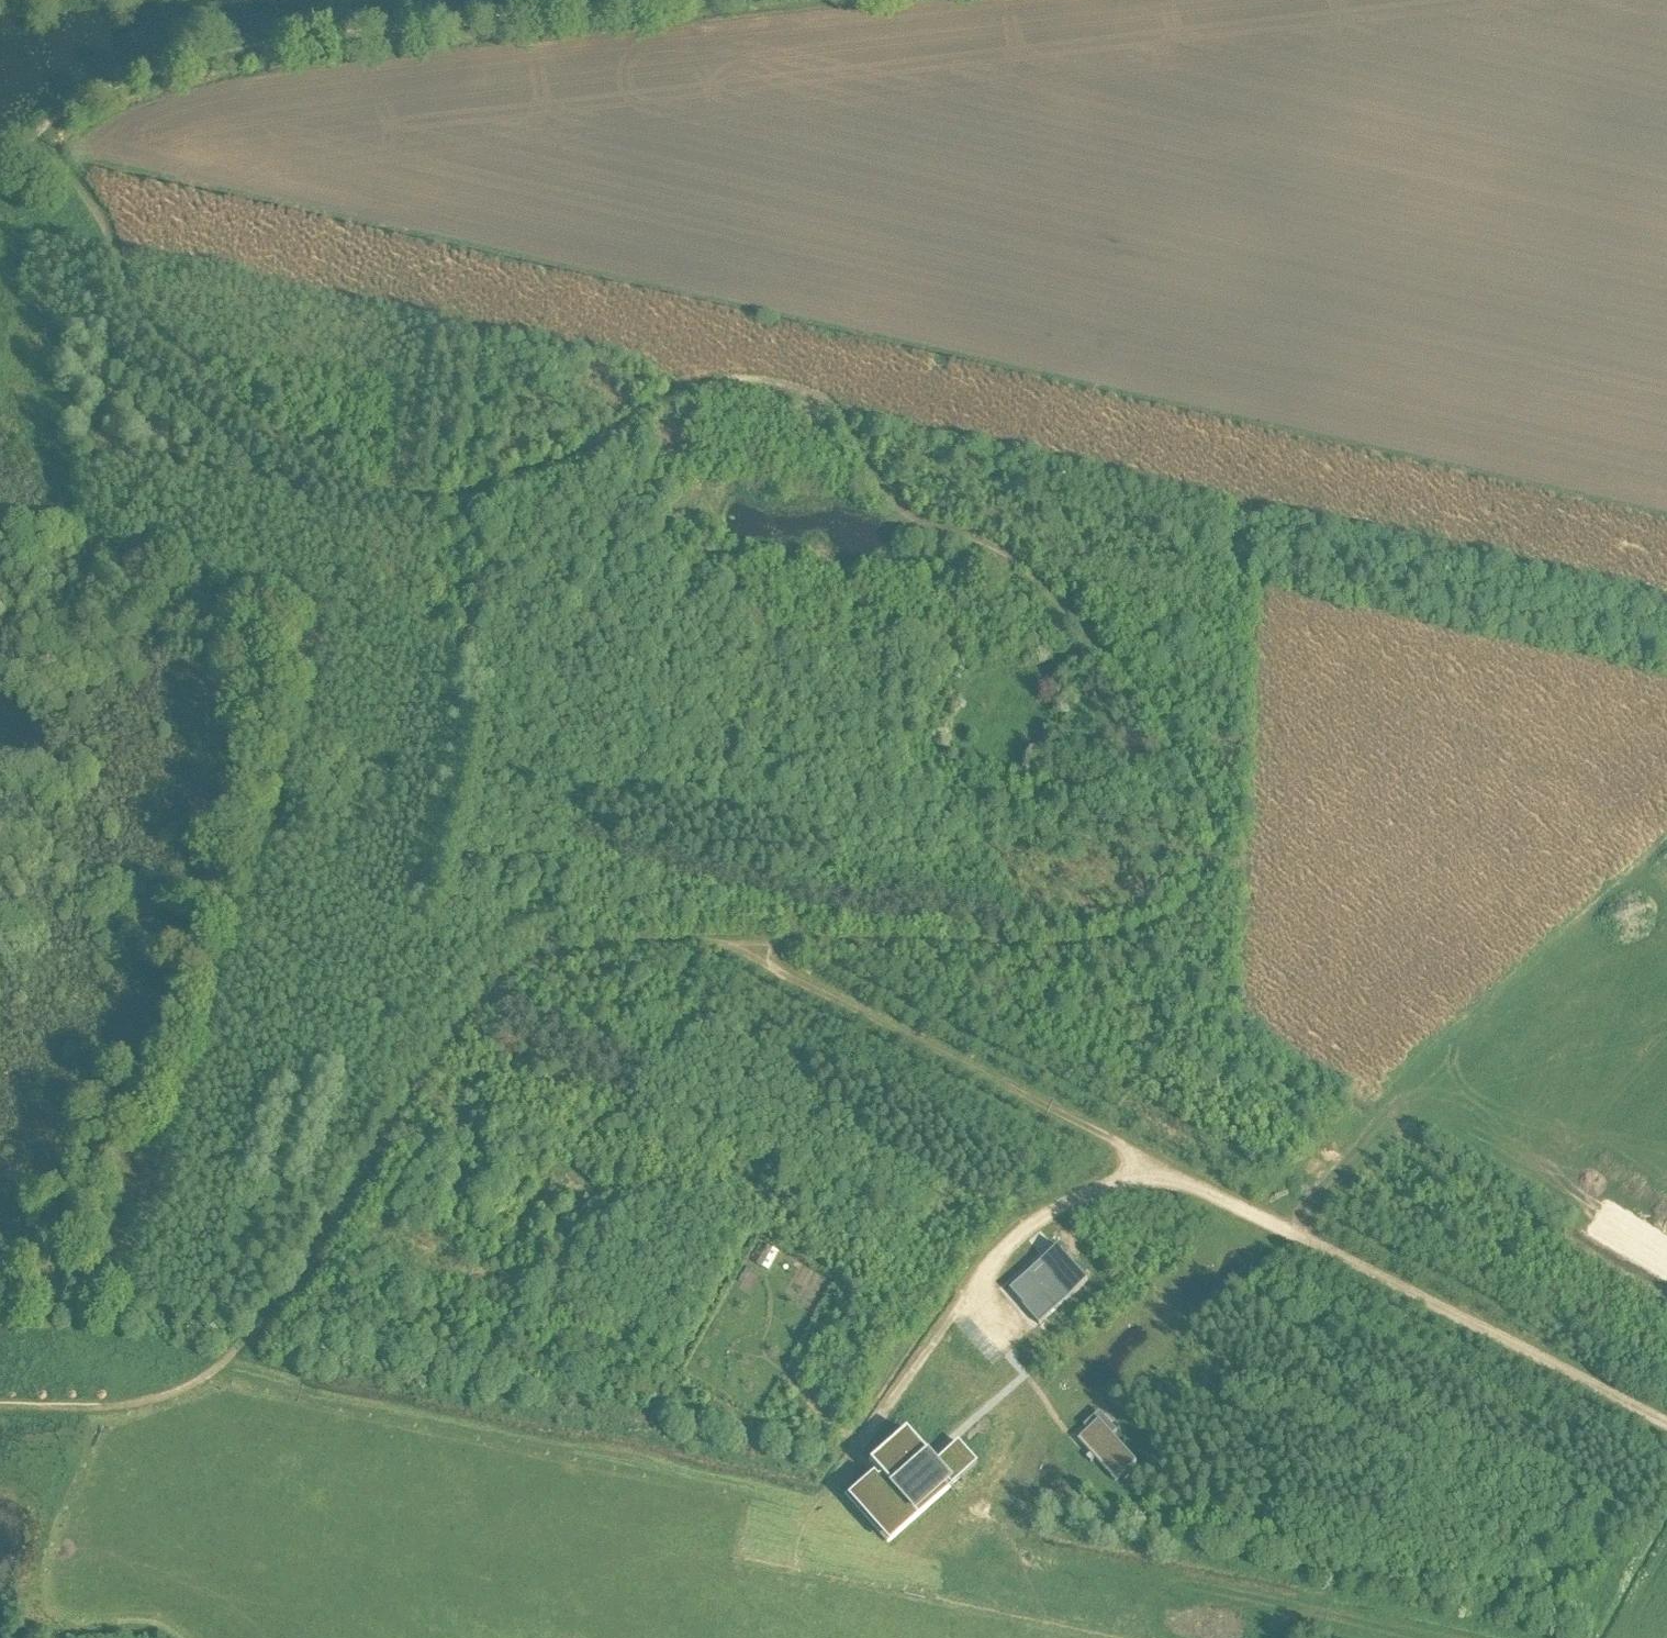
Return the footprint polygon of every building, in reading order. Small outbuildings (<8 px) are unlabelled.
[(1055,1248),(1007,1291),(1039,1327),(1088,1283),(1055,1248)] [(1097,1424),(1075,1445),(1104,1474),(1125,1452),(1097,1424)] [(847,1493),(842,1497),(887,1547),(928,1511),(975,1468),(956,1447),(934,1467),(905,1434),(867,1468),(871,1471),(847,1493)]
